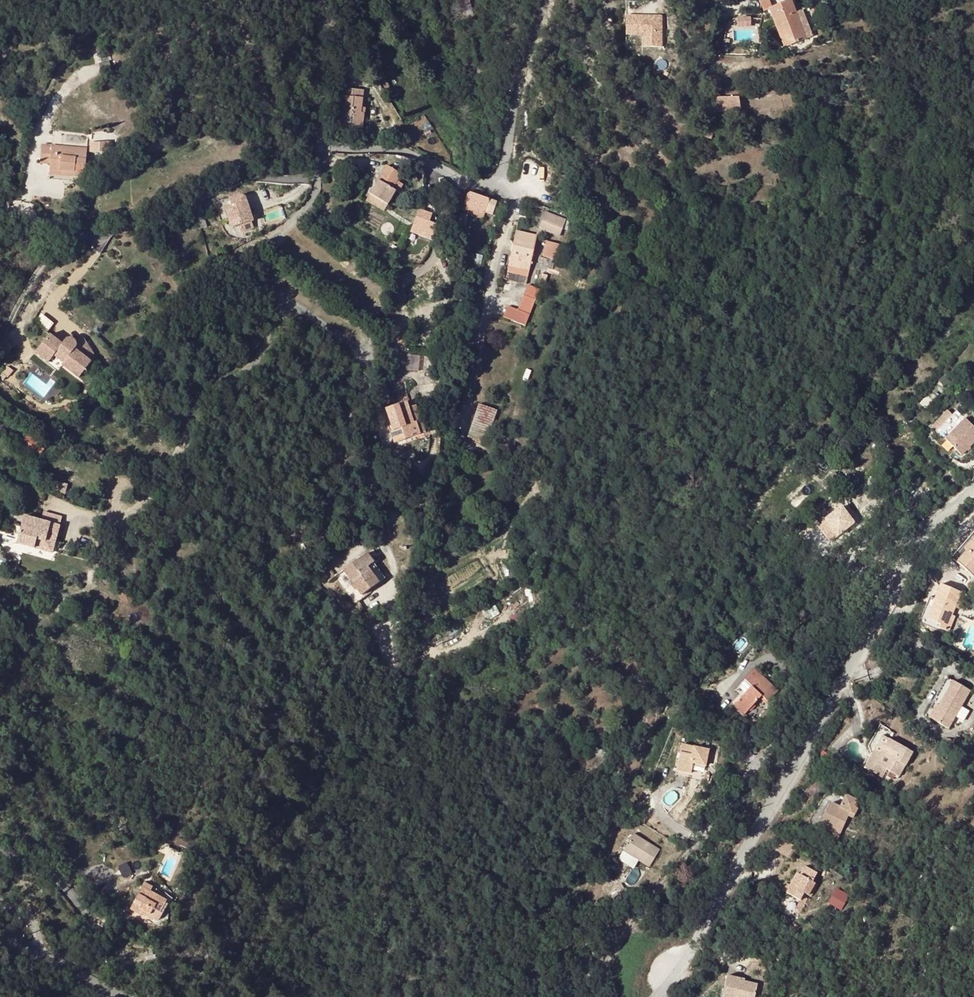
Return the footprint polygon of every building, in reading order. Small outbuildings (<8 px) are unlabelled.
[(464,16),(473,14),(470,0),(460,0),(464,16)] [(759,1),(763,12),(768,10),(784,49),(806,40),(796,14),(790,0),(762,0),(759,1)] [(796,14),(806,40),(812,37),(802,11),(796,14)] [(665,47),(665,14),(628,14),(629,35),(644,35),(644,47),(665,47)] [(750,20),(737,20),(737,29),(750,29),(750,20)] [(382,73),(374,77),(383,93),(390,89),(382,73)] [(350,126),(360,127),(362,127),(364,114),(361,113),(363,91),(343,89),(338,130),(350,131),(350,126)] [(715,99),(716,113),(738,112),(738,98),(715,99)] [(536,111),(546,125),(553,120),(543,105),(536,111)] [(359,135),(360,127),(350,126),(350,131),(350,134),(359,135)] [(109,142),(101,143),(90,143),(90,152),(110,153),(109,142)] [(74,173),(74,177),(84,178),(86,150),(42,145),(40,164),(50,165),(50,171),(74,173)] [(370,193),(388,204),(396,191),(393,189),(404,169),(397,164),(394,170),(387,166),(370,193)] [(464,207),(484,214),(491,216),(496,204),(469,194),(467,196),(464,207)] [(239,225),(251,221),(252,220),(244,196),(230,200),(232,206),(225,208),(231,228),(239,225)] [(496,204),(491,216),(498,219),(502,206),(496,204)] [(201,205),(194,207),(200,229),(207,227),(201,205)] [(484,214),(464,207),(462,212),(468,214),(467,216),(482,221),(484,214)] [(431,217),(421,212),(417,218),(421,220),(412,233),(419,237),(427,224),(431,217)] [(545,213),(540,229),(559,236),(565,221),(545,213)] [(253,229),(251,221),(239,225),(242,232),(253,229)] [(563,230),(568,231),(571,223),(566,221),(563,230)] [(427,224),(419,237),(426,241),(433,228),(427,224)] [(537,237),(517,231),(508,265),(528,271),(537,237)] [(557,241),(549,265),(554,267),(563,243),(557,241)] [(480,269),(483,257),(476,255),(473,267),(480,269)] [(528,271),(508,265),(506,271),(526,277),(528,271)] [(538,289),(528,286),(525,297),(535,300),(538,289)] [(517,324),(527,327),(535,300),(525,297),(520,312),(517,324)] [(453,300),(454,316),(462,315),(461,299),(453,300)] [(510,309),(506,320),(517,324),(520,312),(510,309)] [(52,334),(51,335),(91,367),(92,365),(89,363),(93,358),(85,339),(77,342),(76,341),(75,339),(74,338),(72,337),(71,337),(69,336),(67,337),(65,338),(64,339),(63,340),(62,342),(52,334)] [(91,367),(51,335),(44,344),(54,352),(63,360),(59,364),(79,381),(91,367)] [(48,359),(54,352),(44,344),(38,351),(48,359)] [(416,422),(414,422),(409,408),(407,402),(386,409),(393,430),(402,428),(406,439),(420,434),(416,422)] [(487,441),(498,409),(480,402),(469,435),(487,441)] [(416,422),(420,434),(426,432),(422,420),(421,421),(416,406),(409,408),(414,422),(416,422)] [(949,409),(933,425),(939,431),(955,414),(949,409)] [(965,451),(973,442),(973,418),(971,415),(950,434),(965,451)] [(32,453),(39,445),(27,436),(20,445),(32,453)] [(39,445),(32,453),(37,458),(45,449),(39,445)] [(458,447),(455,456),(464,458),(466,449),(458,447)] [(829,478),(835,484),(839,480),(834,473),(829,478)] [(947,548),(962,560),(965,555),(973,561),(973,559),(973,515),(947,548)] [(821,531),(830,543),(855,523),(850,517),(841,524),(837,518),(821,531)] [(46,544),(51,525),(24,518),(17,545),(35,550),(38,541),(46,544)] [(358,526),(353,520),(346,526),(350,532),(358,526)] [(476,525),(480,531),(487,525),(483,520),(476,525)] [(860,524),(863,528),(868,525),(865,520),(860,524)] [(38,541),(35,550),(53,555),(60,528),(51,525),(46,544),(38,541)] [(345,570),(362,595),(384,578),(367,554),(345,570)] [(929,584),(918,611),(936,618),(938,613),(946,616),(951,602),(947,600),(950,592),(929,584)] [(933,701),(926,712),(942,722),(963,686),(939,670),(923,695),(933,701)] [(751,687),(733,707),(744,716),(761,696),(768,702),(777,692),(754,671),(751,674),(744,681),(748,685),(751,687)] [(748,685),(731,705),(733,707),(751,687),(748,685)] [(933,701),(923,695),(916,706),(926,712),(933,701)] [(898,741),(868,723),(851,750),(869,761),(874,754),(886,761),(898,741)] [(691,769),(691,766),(704,768),(707,753),(680,747),(675,773),(689,776),(691,769)] [(592,770),(605,776),(607,771),(594,765),(592,770)] [(603,779),(600,786),(606,789),(609,781),(603,779)] [(833,805),(835,806),(828,822),(836,826),(835,829),(842,832),(853,807),(836,799),(833,805)] [(773,831),(778,820),(771,817),(766,827),(773,831)] [(792,842),(797,833),(782,823),(776,832),(792,842)] [(632,857),(638,860),(649,867),(659,850),(633,835),(623,851),(632,857)] [(802,881),(793,876),(791,881),(811,892),(816,882),(819,884),(824,874),(820,871),(824,860),(814,855),(802,881)] [(634,867),(638,860),(632,857),(628,863),(634,867)] [(149,891),(148,894),(165,903),(169,897),(145,884),(143,887),(149,891)] [(150,917),(155,920),(165,903),(148,894),(149,891),(143,887),(131,910),(142,916),(145,911),(151,914),(150,917)] [(837,888),(830,903),(836,906),(842,890),(837,888)] [(625,897),(627,900),(631,898),(626,889),(612,896),(615,902),(625,897)] [(843,890),(839,904),(845,907),(850,892),(843,890)] [(168,905),(165,903),(155,920),(159,922),(168,905)] [(609,927),(598,933),(601,939),(612,933),(609,927)] [(756,957),(742,953),(735,974),(766,984),(771,964),(755,959),(756,957)]
